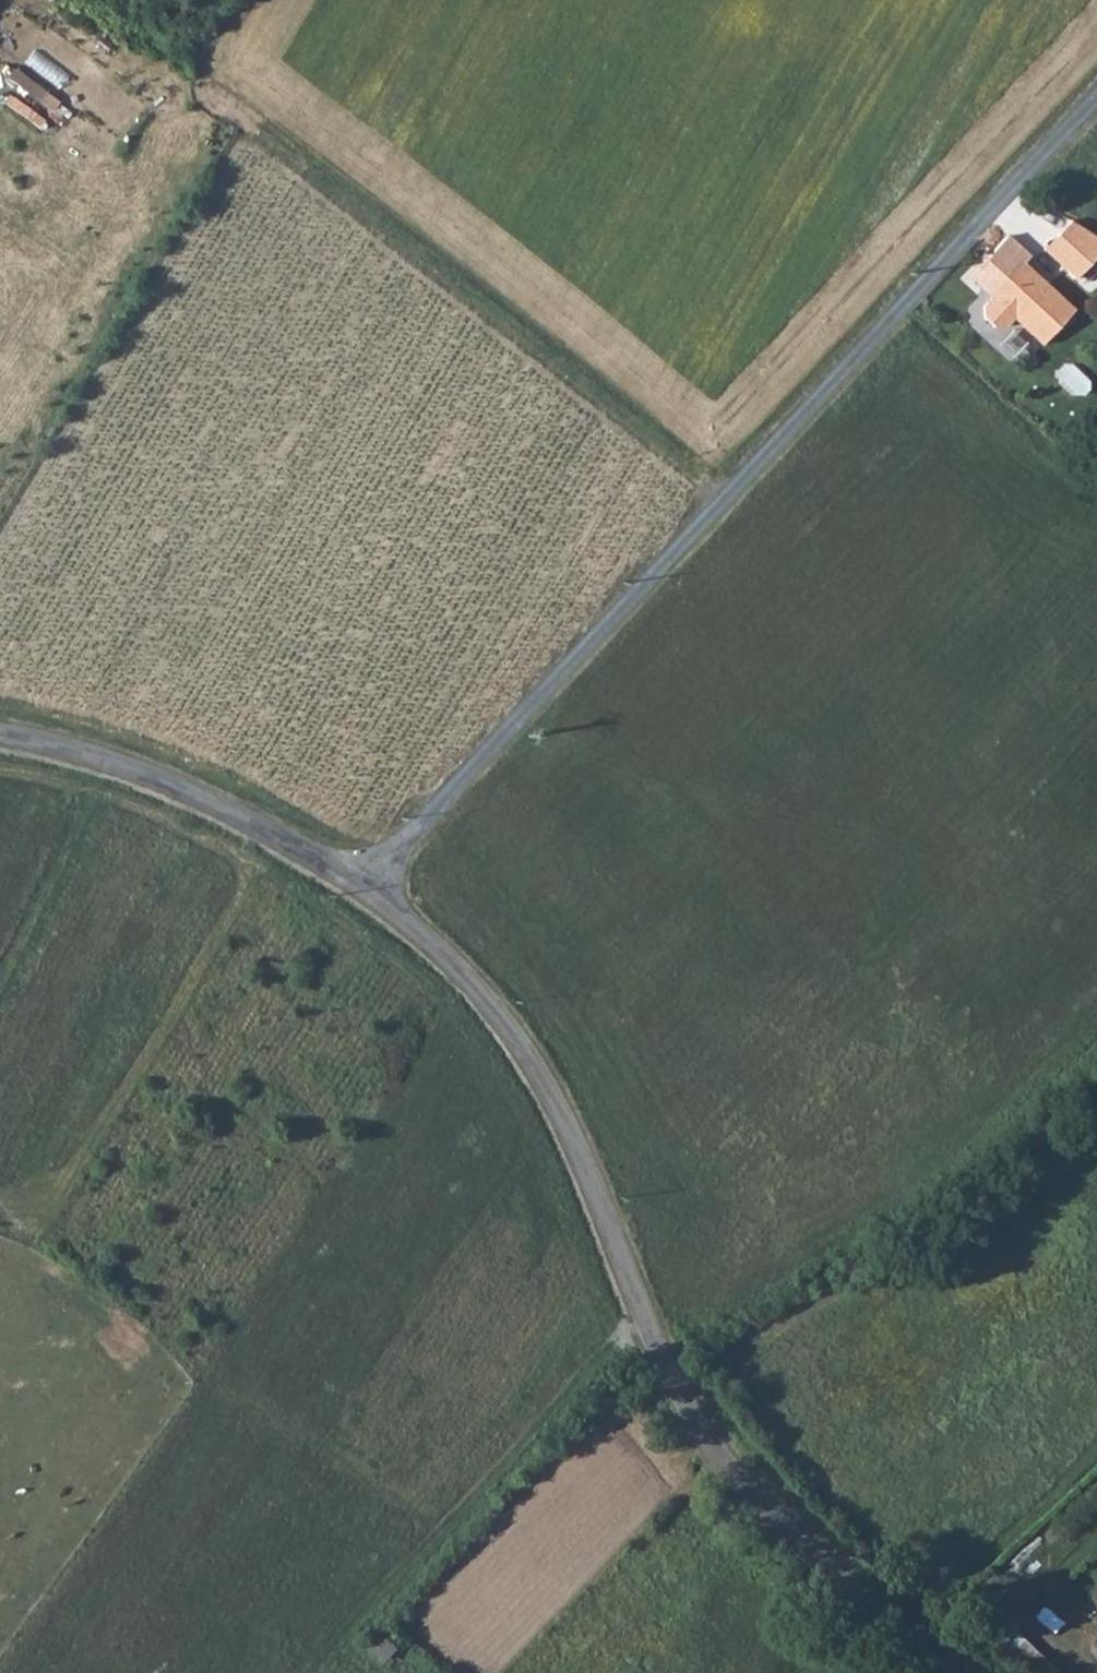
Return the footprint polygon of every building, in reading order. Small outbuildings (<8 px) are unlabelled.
[(1055,236),(1075,255),(1062,268),(1074,279),(1096,255),(1096,238),(1070,221),(1055,236)] [(1055,236),(1042,249),(1062,268),(1075,255),(1055,236)] [(1070,313),(1016,263),(984,296),(987,300),(979,309),(980,320),(990,330),(1001,329),(1010,321),(1038,347),(1070,313)] [(360,1644),(377,1659),(389,1645),(372,1631),(360,1644)]
